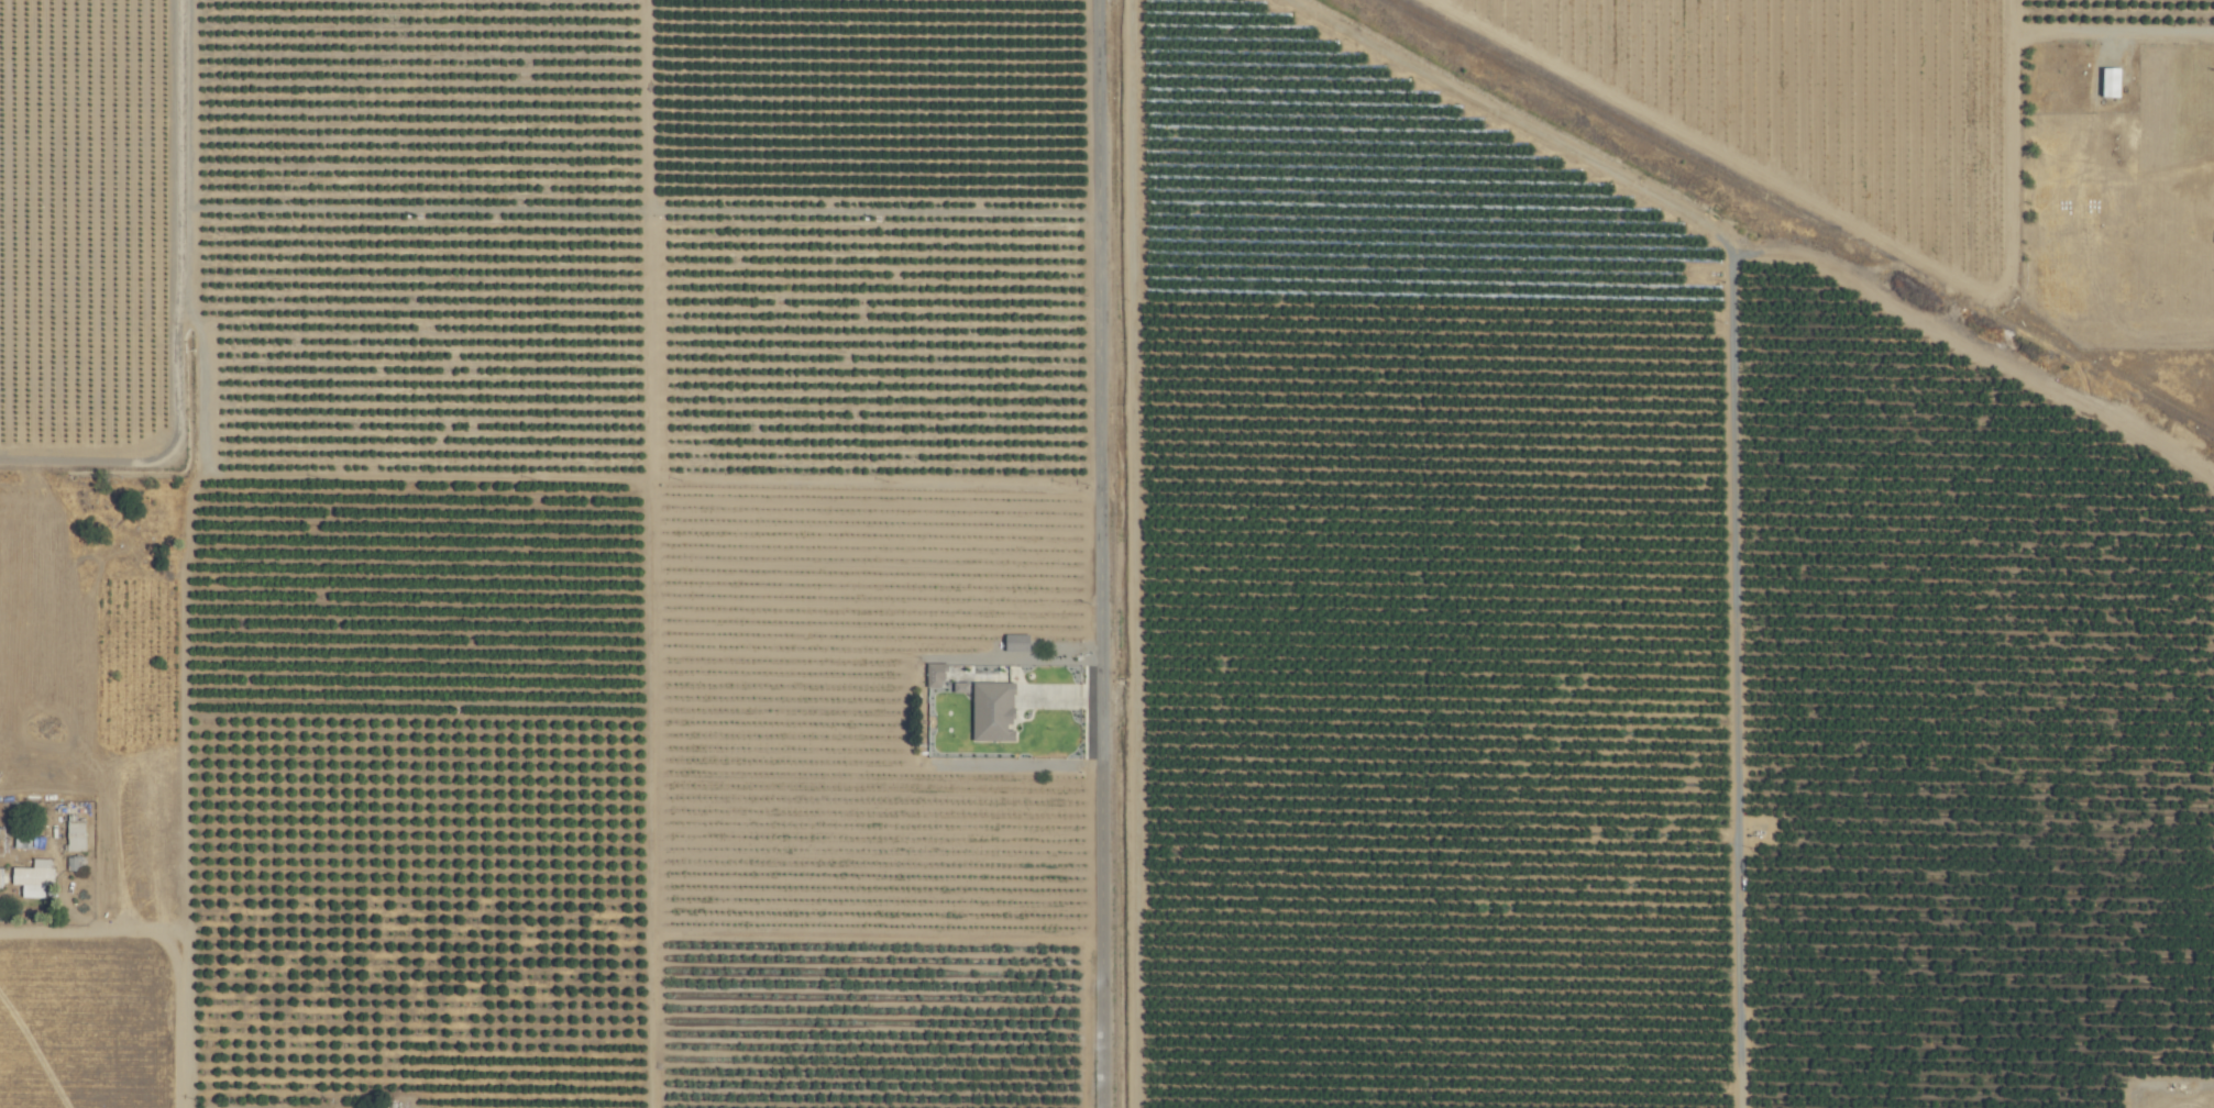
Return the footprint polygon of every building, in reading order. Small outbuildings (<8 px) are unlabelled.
[(2118,68),(2099,68),(2099,98),(2117,98),(2118,68)] [(1026,651),(1026,634),(1002,634),(1002,651),(1026,651)] [(924,687),(940,686),(939,676),(946,675),(945,662),(923,663),(924,687)] [(970,740),(1012,740),(1012,727),(1011,727),(1011,682),(970,682),(970,740)] [(65,851),(83,851),(82,819),(73,819),(73,815),(64,815),(65,851)] [(82,869),(82,857),(67,857),(67,869),(82,869)] [(9,867),(9,885),(18,885),(18,898),(41,898),(41,885),(49,885),(50,859),(30,859),(29,867),(9,867)]
